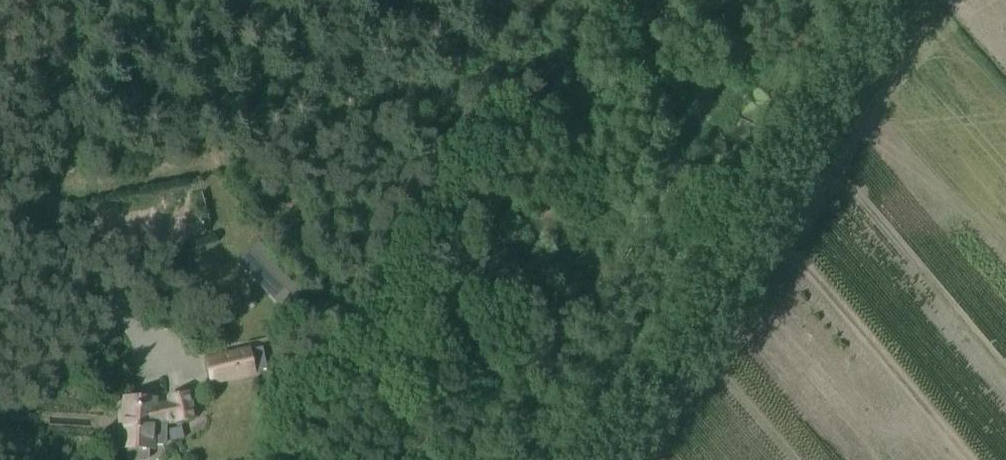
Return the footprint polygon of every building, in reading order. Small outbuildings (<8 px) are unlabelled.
[(259,242),(236,265),(282,312),(300,295),(274,268),(280,263),(259,242)] [(255,373),(267,370),(262,348),(250,350),(206,360),(211,383),(255,373)] [(154,401),(126,399),(126,417),(121,416),(120,430),(125,431),(124,447),(129,448),(128,458),(130,459),(147,459),(149,458),(149,450),(156,451),(156,446),(163,446),(166,444),(167,421),(173,420),(174,425),(197,419),(191,392),(174,396),(175,403),(154,408),(154,401)]
